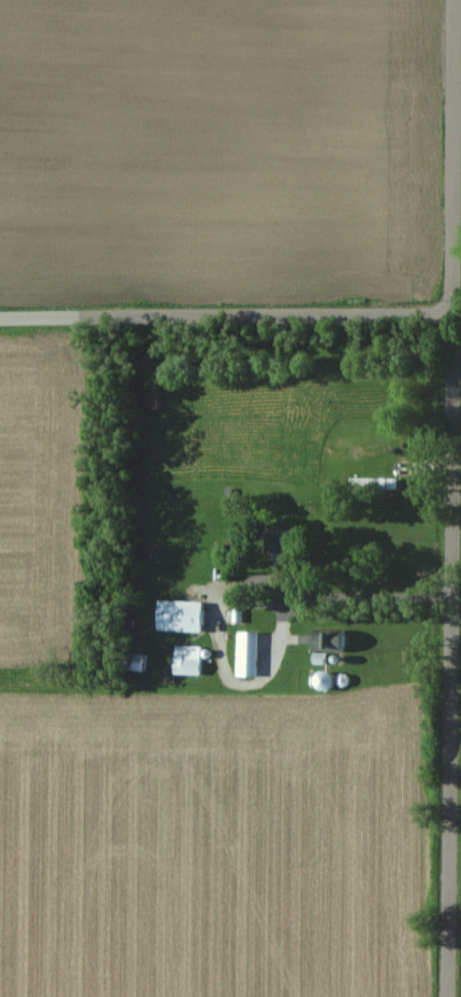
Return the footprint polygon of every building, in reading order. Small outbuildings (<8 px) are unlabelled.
[(348,491),(396,491),(396,477),(348,477),(348,491)] [(153,632),(199,633),(200,602),(154,601),(153,632)] [(257,633),(235,633),(235,677),(257,677),(257,633)] [(198,675),(199,647),(172,646),(172,675),(198,675)] [(120,671),(142,671),(142,655),(120,655),(120,671)]
